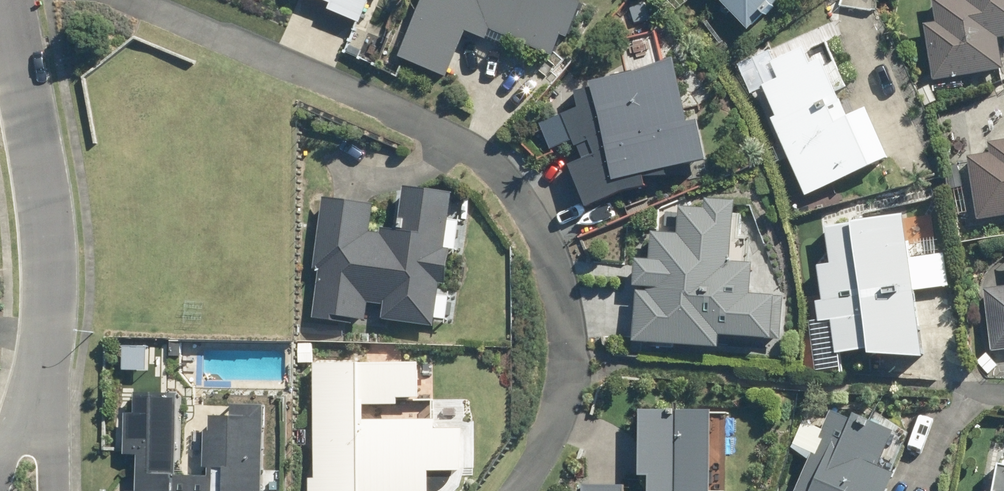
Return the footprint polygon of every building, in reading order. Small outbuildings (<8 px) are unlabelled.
[(338,3),(335,10),(366,24),(377,0),(331,0),(338,3)] [(403,53),(451,73),(475,17),(558,51),(567,28),(574,31),(587,0),(426,0),(403,53)] [(735,11),(739,8),(755,24),(778,0),(725,0),(735,11)] [(1003,36),(1003,0),(937,0),(940,20),(928,22),(938,77),(1003,66),(1003,43),(1003,36)] [(781,115),(776,117),(810,192),(897,153),(874,103),(854,113),(828,54),(814,61),(808,46),(776,60),(784,76),(767,84),(781,115)] [(681,58),(580,82),(597,152),(572,162),(589,200),(652,179),(650,170),(704,157),(681,58)] [(920,88),(928,104),(939,99),(930,83),(920,88)] [(994,140),(995,150),(972,154),(982,215),(1003,212),(1003,139),(994,140)] [(960,163),(948,166),(954,188),(966,184),(960,163)] [(318,270),(324,271),(318,319),(344,323),(345,316),(373,319),(375,302),(391,303),(388,320),(442,327),(448,282),(456,283),(460,251),(452,250),(460,190),(412,184),(405,233),(377,230),(380,204),(336,198),(327,197),(318,270)] [(758,289),(759,260),(738,258),(740,197),(709,196),(709,204),(683,203),(681,229),(655,229),(652,256),(639,256),(637,283),(651,283),(651,288),(640,288),(637,337),(725,343),(727,331),(780,333),(783,291),(758,289)] [(847,355),(936,357),(923,255),(935,253),(929,213),(832,226),(837,262),(826,264),(830,299),(821,300),(824,325),(842,323),(847,355)] [(989,287),(996,348),(1003,347),(1003,286),(989,287)] [(313,342),(302,342),(302,361),(313,361),(313,342)] [(155,345),(128,344),(127,370),(154,372),(155,345)] [(998,356),(985,358),(986,370),(999,369),(998,356)] [(422,360),(319,361),(319,475),(313,474),(313,490),(441,490),(444,490),(448,486),(453,482),(456,477),(458,472),(458,466),(465,466),(465,426),(438,426),(438,417),(363,418),(363,397),(423,396),(422,360)] [(268,404),(233,403),(233,416),(214,416),(214,428),(208,428),(208,465),(212,465),(212,474),(178,474),(180,392),(139,391),(139,412),(128,411),(126,451),(141,452),(140,490),(130,490),(266,490),(268,404)] [(654,472),(654,490),(720,490),(721,405),(645,406),(644,472),(654,472)] [(902,469),(884,462),(899,429),(856,411),(854,417),(834,408),(797,490),(893,490),(902,469)] [(627,484),(587,483),(587,490),(627,490),(627,484)]
